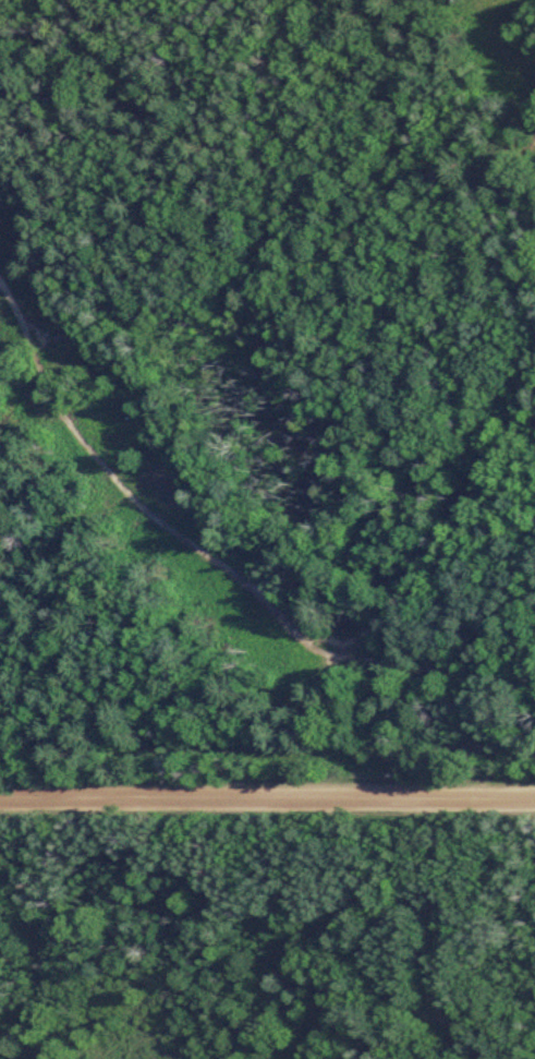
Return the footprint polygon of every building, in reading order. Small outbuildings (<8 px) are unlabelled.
[(326,990),(337,990),(337,973),(326,973),(326,990)]
